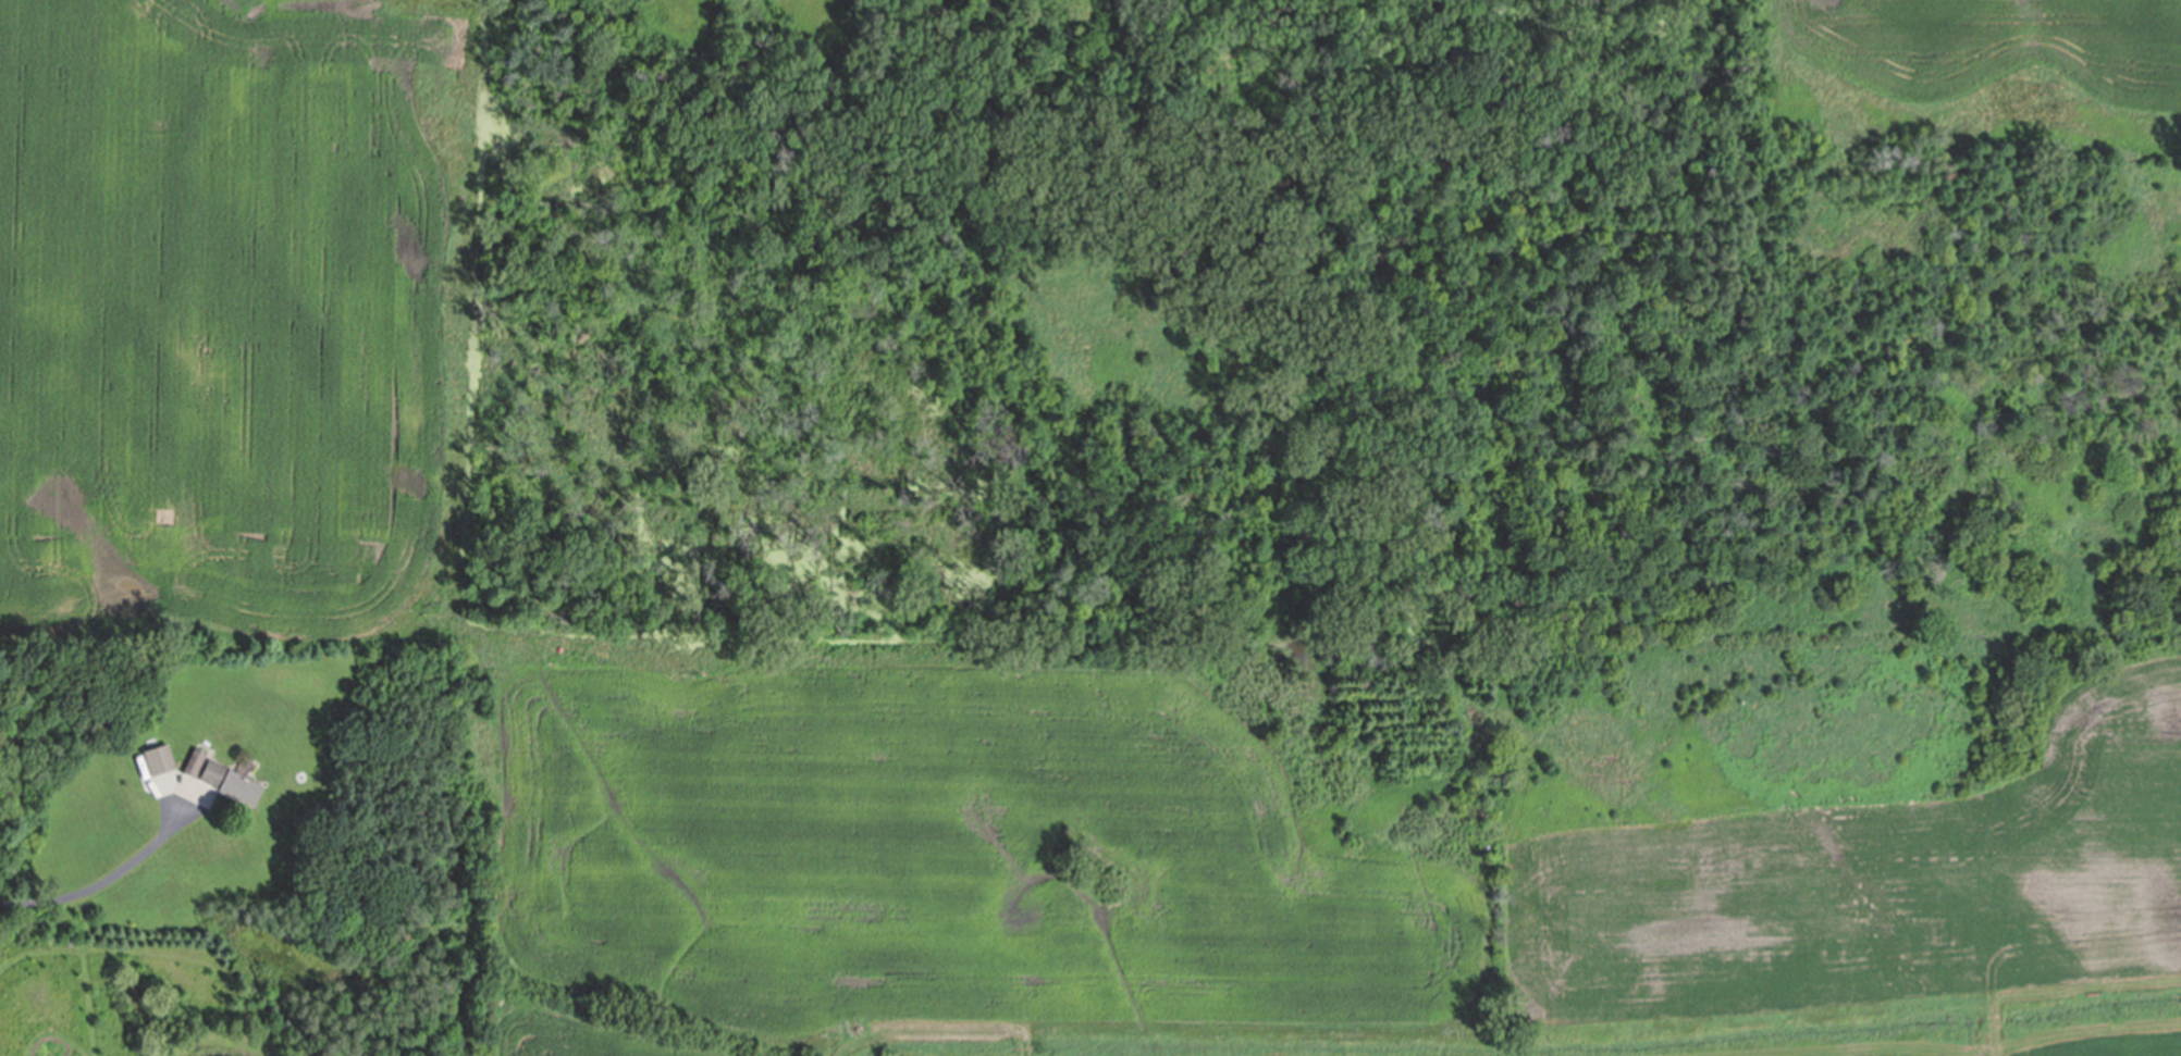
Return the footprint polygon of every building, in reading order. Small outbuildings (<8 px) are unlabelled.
[(152,779),(144,753),(169,745),(177,770),(152,779)] [(184,772),(196,747),(208,754),(196,779),(184,772)] [(210,759),(231,769),(231,771),(266,787),(255,809),(219,793),(220,790),(200,781),(210,759)]
